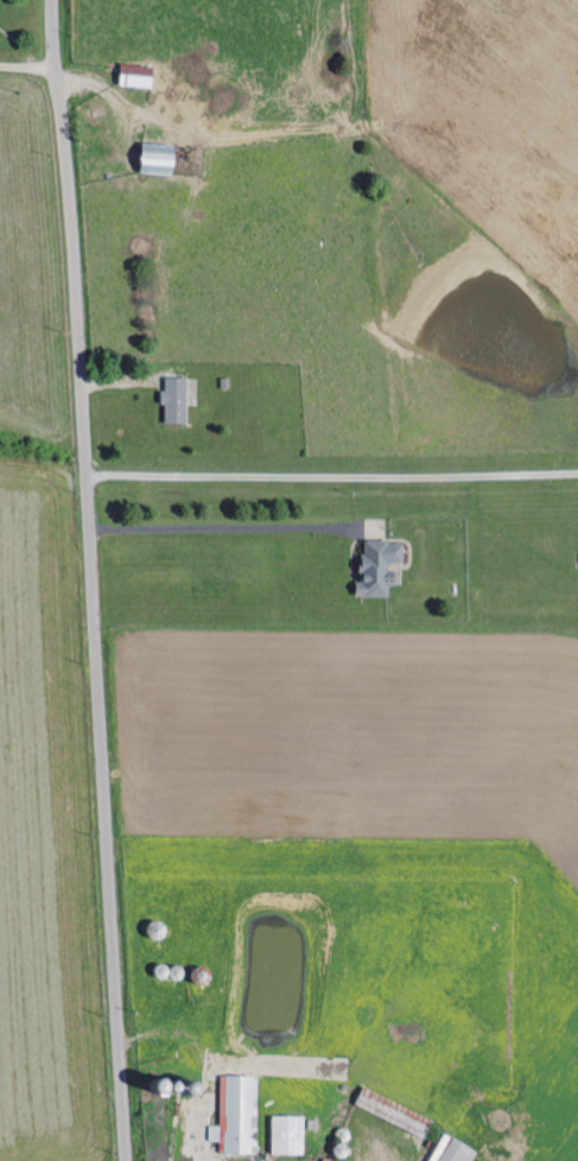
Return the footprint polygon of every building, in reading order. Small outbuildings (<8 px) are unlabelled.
[(157,89),(157,67),(123,66),(123,88),(157,89)] [(147,175),(180,176),(181,155),(148,153),(147,175)] [(190,379),(166,378),(166,391),(161,391),(160,404),(166,405),(165,425),(189,425),(190,379)] [(359,598),(391,598),(391,586),(399,586),(399,567),(407,567),(406,541),(364,542),(364,584),(359,584),(359,598)] [(223,1125),(211,1125),(211,1142),(223,1142),(223,1153),(259,1154),(260,1076),(224,1075),(223,1125)] [(437,1119),(367,1086),(359,1105),(428,1138),(437,1119)] [(275,1154),(307,1155),(308,1116),(276,1116),(275,1154)] [(479,1147),(445,1133),(434,1160),(474,1160),(479,1147)]
